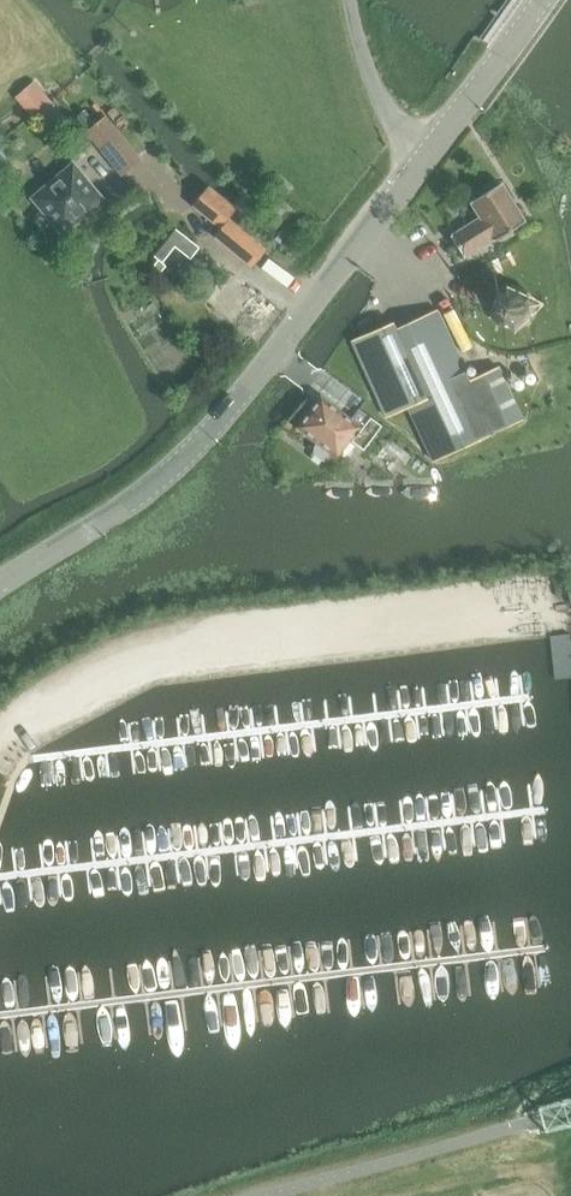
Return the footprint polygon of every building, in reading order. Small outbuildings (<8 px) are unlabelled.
[(34,82),(14,98),(46,135),(69,116),(53,98),(50,101),(34,82)] [(87,133),(121,176),(141,160),(107,117),(87,133)] [(63,234),(103,200),(74,165),(33,199),(63,234)] [(492,241),(493,242),(525,222),(502,184),(494,189),(469,203),(479,218),(450,236),(464,258),(492,241)] [(266,248),(227,217),(231,212),(208,194),(196,208),(204,214),(201,218),(215,229),(211,233),(252,266),(266,248)] [(280,217),(284,212),(272,201),(267,206),(280,217)] [(199,249),(175,230),(153,256),(161,263),(174,246),(190,260),(199,249)] [(253,335),(275,307),(235,275),(212,303),(253,335)] [(496,294),(493,302),(491,310),(494,317),(498,325),(512,331),(529,323),(534,308),(527,293),(512,287),(496,294)] [(382,326),(352,340),(386,414),(388,415),(409,406),(433,460),(493,432),(469,380),(437,309),(396,328),(382,326)] [(499,366),(469,380),(493,432),(523,419),(499,366)] [(303,424),(300,428),(318,442),(314,447),(314,453),(323,461),(329,458),(333,453),(336,455),(349,439),(363,450),(383,424),(360,408),(350,420),(322,399),(310,415),(307,415),(302,421),(303,424)]
